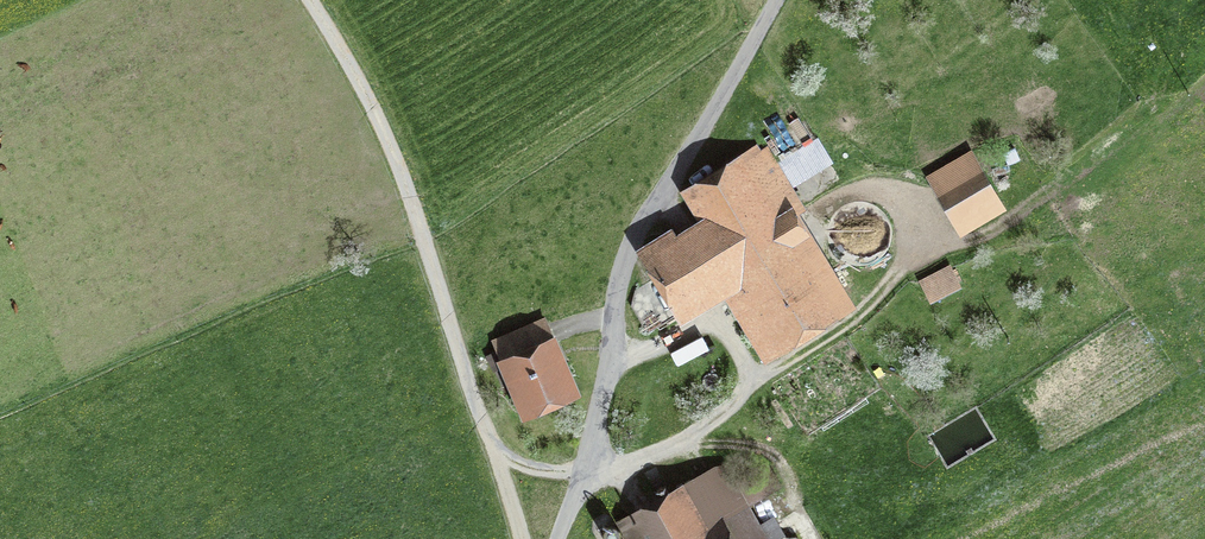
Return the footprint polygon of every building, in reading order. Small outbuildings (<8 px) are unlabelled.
[(681,308),(733,276),(775,343),(835,306),(782,221),(801,209),(766,151),(687,200),(702,224),(651,256),(662,275),(636,291),(630,307),(646,333),(683,311),(681,308)] [(965,229),(1001,208),(969,155),(929,179),(942,201),(947,198),(965,229)] [(953,263),(921,277),(931,299),(963,285),(953,263)] [(500,338),(488,343),(497,365),(509,360),(529,407),(567,391),(541,330),(503,347),(500,338)] [(778,534),(769,519),(754,527),(740,504),(777,484),(765,463),(728,483),(719,467),(620,525),(628,538),(769,538),(778,534)]
